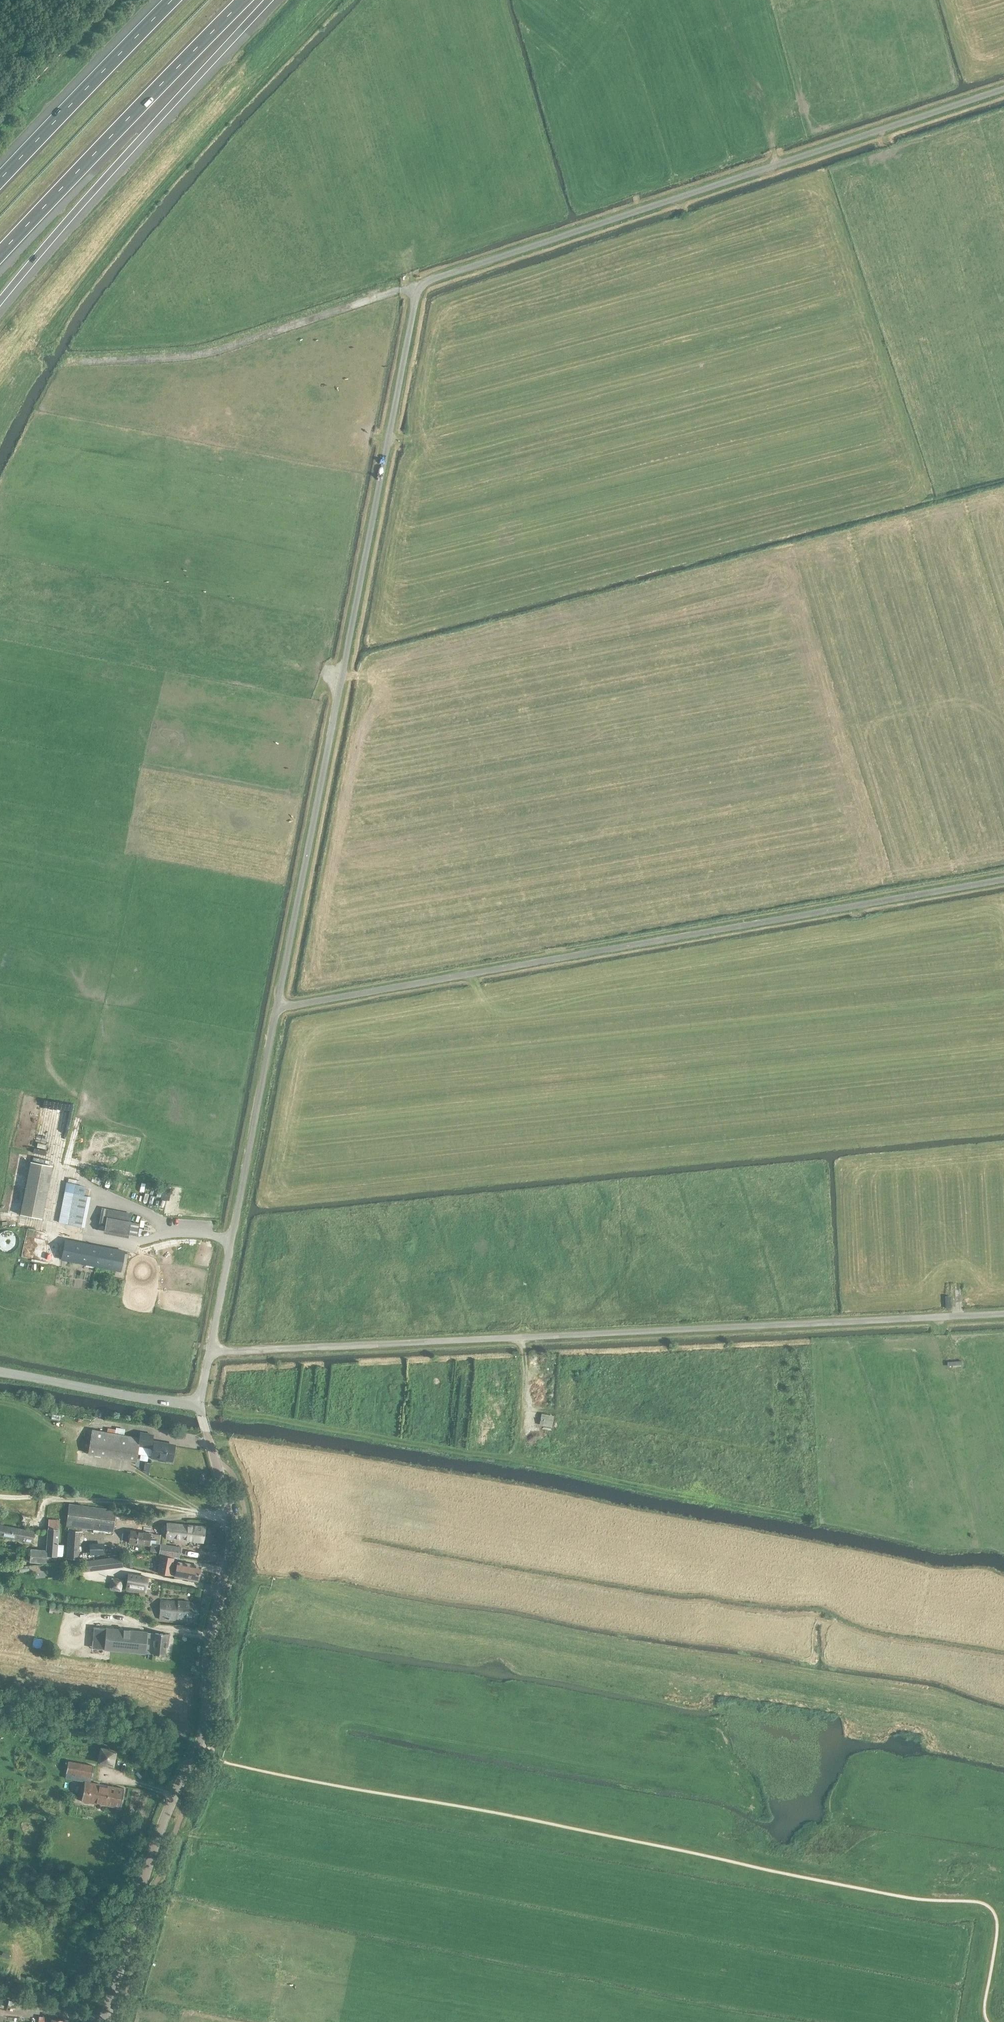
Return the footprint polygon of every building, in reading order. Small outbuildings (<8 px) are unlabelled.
[(30,1161),(19,1215),(42,1219),(52,1166),(30,1161)] [(67,1182),(66,1182),(58,1223),(84,1228),(90,1196),(88,1196),(89,1190),(85,1189),(86,1186),(78,1184),(79,1180),(68,1178),(67,1182)] [(131,1213),(102,1207),(98,1224),(104,1226),(103,1233),(127,1238),(131,1213)] [(18,1242),(17,1239),(16,1237),(15,1235),(13,1234),(12,1233),(8,1232),(4,1232),(2,1233),(0,1235),(0,1250),(3,1252),(5,1253),(7,1253),(9,1253),(12,1252),(15,1250),(17,1247),(18,1243),(18,1242)] [(60,1260),(120,1272),(125,1251),(65,1239),(60,1260)] [(542,1413),(540,1425),(552,1427),(554,1415),(542,1413)] [(92,1430),(88,1453),(135,1461),(139,1438),(92,1430)] [(140,1432),(138,1446),(151,1448),(150,1460),(172,1464),(175,1445),(152,1441),(153,1434),(140,1432)] [(82,1527),(113,1531),(116,1510),(69,1504),(66,1525),(68,1525),(68,1530),(67,1530),(65,1558),(78,1559),(80,1531),(82,1532),(82,1527)] [(46,1563),(46,1556),(56,1557),(59,1521),(48,1520),(46,1550),(30,1549),(29,1562),(46,1563)] [(161,1538),(159,1554),(179,1557),(180,1547),(167,1545),(168,1538),(203,1542),(205,1527),(167,1523),(166,1539),(161,1538)] [(0,1525),(0,1535),(32,1541),(34,1531),(0,1525)] [(150,1552),(158,1553),(160,1537),(160,1535),(160,1534),(130,1531),(128,1542),(151,1545),(150,1552)] [(103,1543),(89,1543),(89,1555),(103,1555),(103,1543)] [(198,1580),(200,1567),(177,1562),(176,1564),(172,1563),(173,1558),(161,1555),(157,1573),(170,1575),(171,1569),(175,1570),(174,1576),(198,1580)] [(121,1556),(88,1560),(90,1571),(123,1567),(121,1556)] [(128,1574),(126,1586),(146,1589),(148,1577),(128,1574)] [(199,1603),(161,1600),(159,1619),(196,1622),(199,1603)] [(153,1654),(164,1655),(165,1647),(167,1647),(168,1634),(146,1632),(147,1632),(94,1627),(91,1654),(104,1655),(104,1649),(145,1653),(145,1652),(153,1653),(153,1654)] [(100,1746),(96,1763),(113,1767),(117,1750),(100,1746)] [(68,1762),(66,1772),(91,1777),(93,1766),(68,1762)] [(77,1801),(106,1807),(108,1808),(112,1789),(80,1782),(77,1801)]
